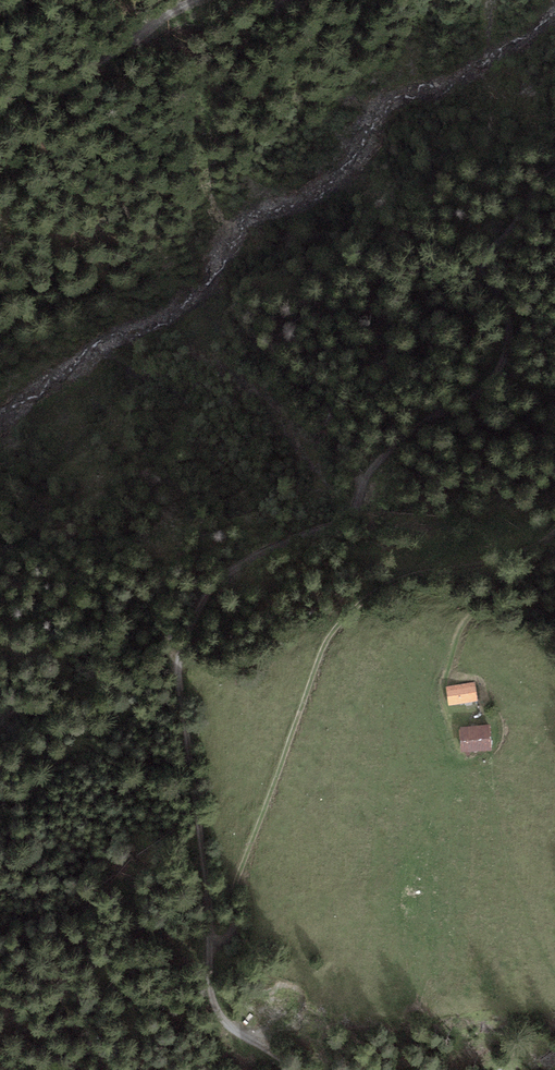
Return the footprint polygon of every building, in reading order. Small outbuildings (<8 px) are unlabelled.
[(446,686),(449,705),(478,701),(475,682),(446,686)] [(459,726),(461,752),(492,751),(491,724),(459,726)]
